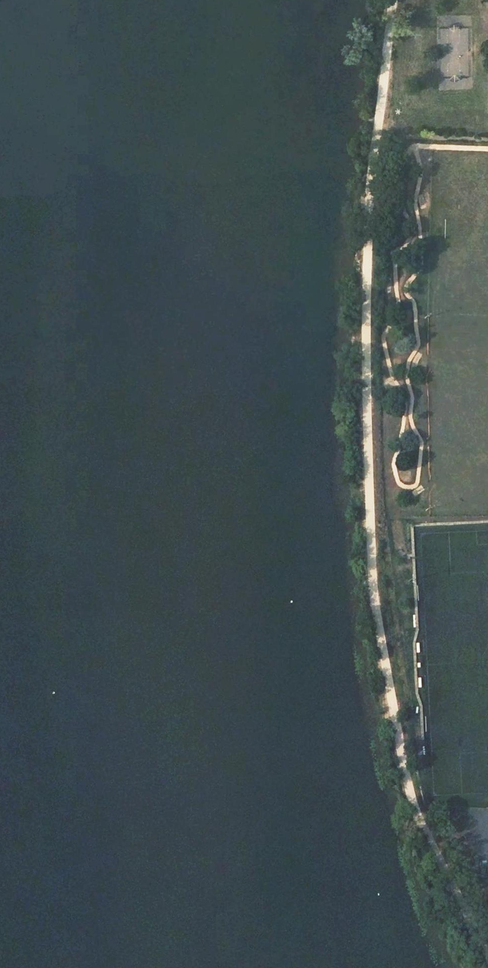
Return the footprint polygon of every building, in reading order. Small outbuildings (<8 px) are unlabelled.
[(469,74),(467,29),(459,30),(459,39),(453,40),(453,49),(456,48),(457,65),(442,66),(442,76),(469,74)]
